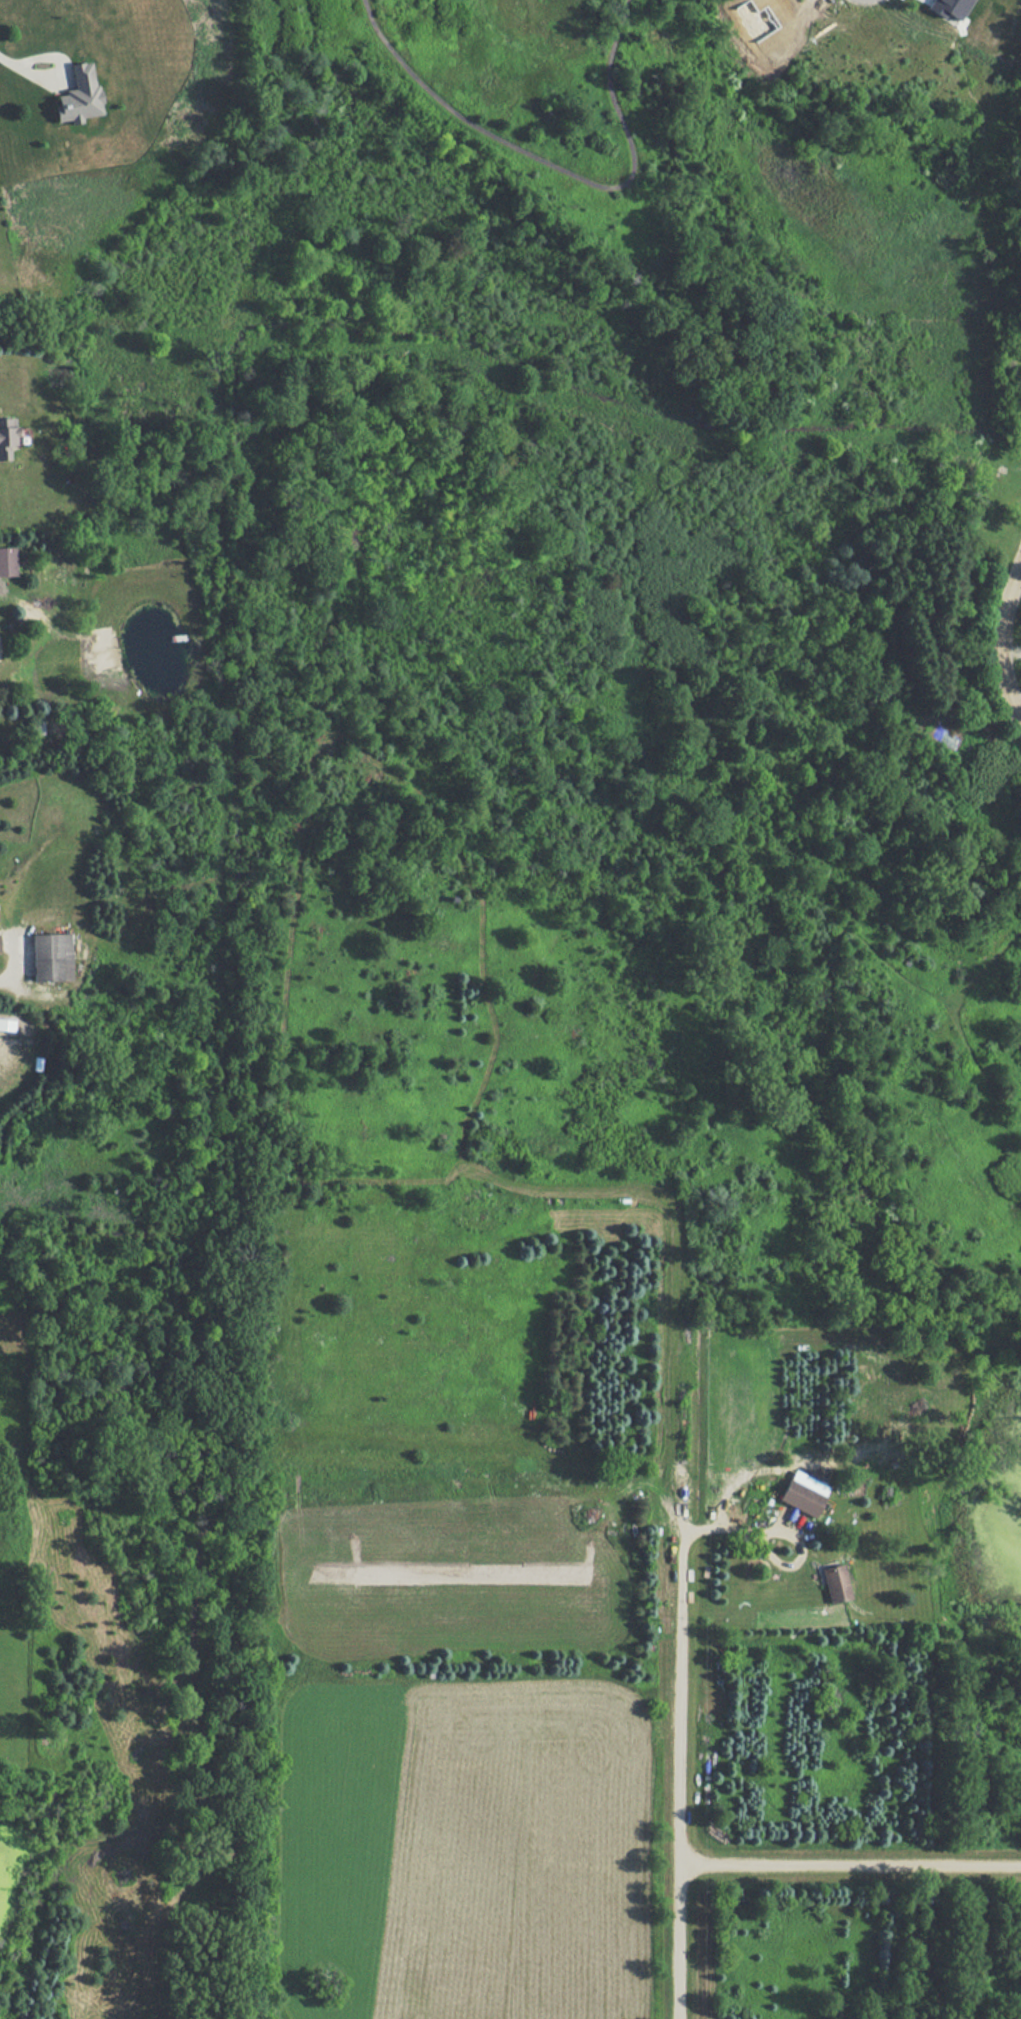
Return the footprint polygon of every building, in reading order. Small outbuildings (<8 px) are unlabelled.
[(926,8),(945,20),(948,15),(959,21),(972,0),(931,0),(926,8)] [(102,114),(93,60),(70,64),(74,88),(64,90),(65,94),(57,96),(58,105),(54,106),(56,122),(71,120),(71,125),(82,123),(82,117),(102,114)] [(9,460),(9,445),(16,445),(16,418),(1,418),(1,427),(0,427),(0,460),(9,460)] [(16,575),(15,547),(0,547),(0,576),(16,575)] [(72,980),(71,934),(32,934),(33,981),(72,980)] [(0,1019),(0,1030),(14,1031),(15,1019),(0,1019)] [(778,1501),(815,1517),(829,1486),(793,1470),(778,1501)] [(829,1604),(851,1598),(842,1563),(820,1569),(829,1604)]
